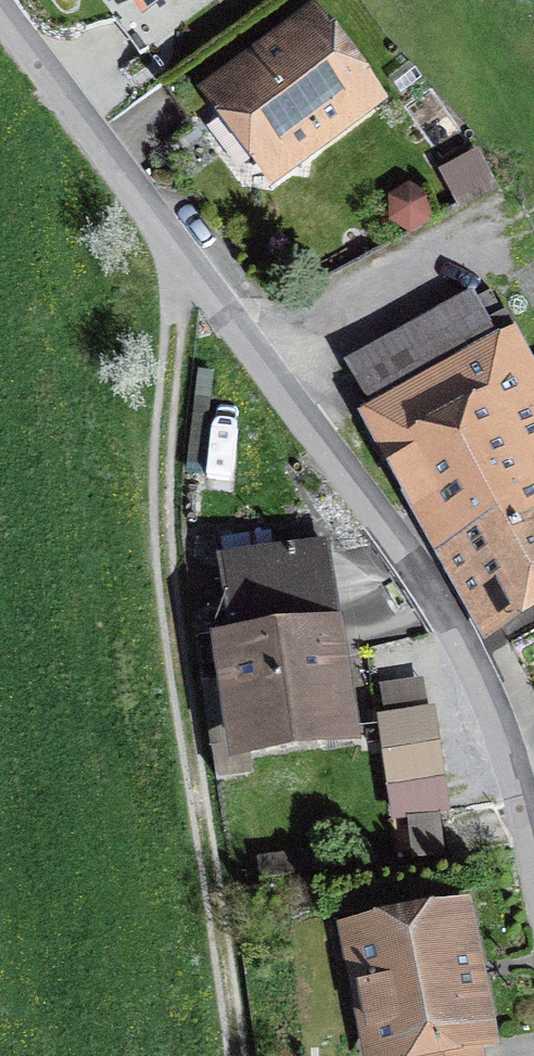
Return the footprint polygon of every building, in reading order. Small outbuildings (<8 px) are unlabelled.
[(160,20),(185,0),(144,0),(160,20)] [(218,98),(286,187),(395,105),(328,16),(218,98)] [(359,370),(385,417),(371,425),(499,659),(533,640),(533,357),(524,340),(509,348),(484,302),(359,370)] [(235,647),(250,766),(369,750),(353,631),(235,647)] [(400,823),(458,813),(437,691),(379,701),(400,823)] [(375,1055),(504,1055),(478,908),(353,930),(375,1055)]
